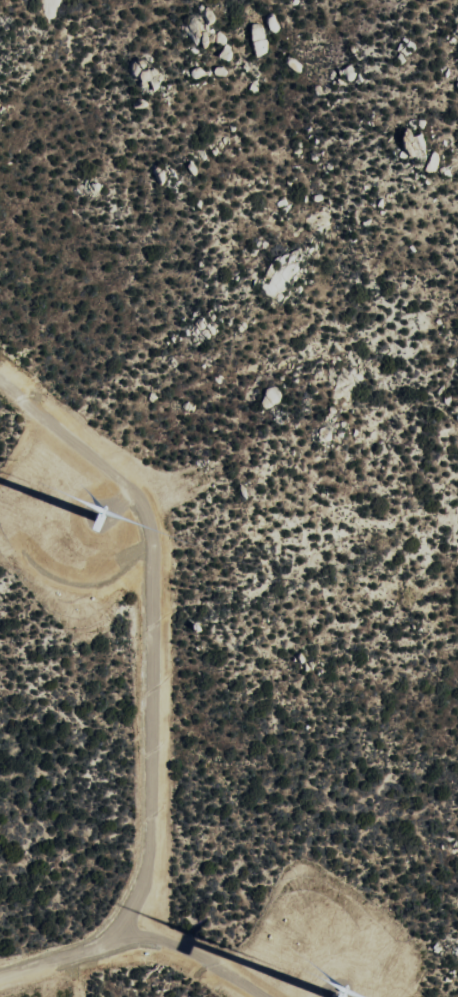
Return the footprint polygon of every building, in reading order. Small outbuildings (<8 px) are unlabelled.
[(202,14),(212,25),(220,19),(210,7),(202,14)] [(271,54),(265,23),(253,25),(259,56),(271,54)] [(232,61),(236,47),(226,44),(222,58),(232,61)] [(143,85),(157,80),(148,58),(135,63),(143,85)] [(193,72),(197,80),(207,74),(203,67),(193,72)] [(425,132),(408,134),(410,155),(428,152),(425,132)] [(436,174),(442,154),(434,151),(428,171),(436,174)] [(271,411),(286,395),(276,386),(261,401),(271,411)]
